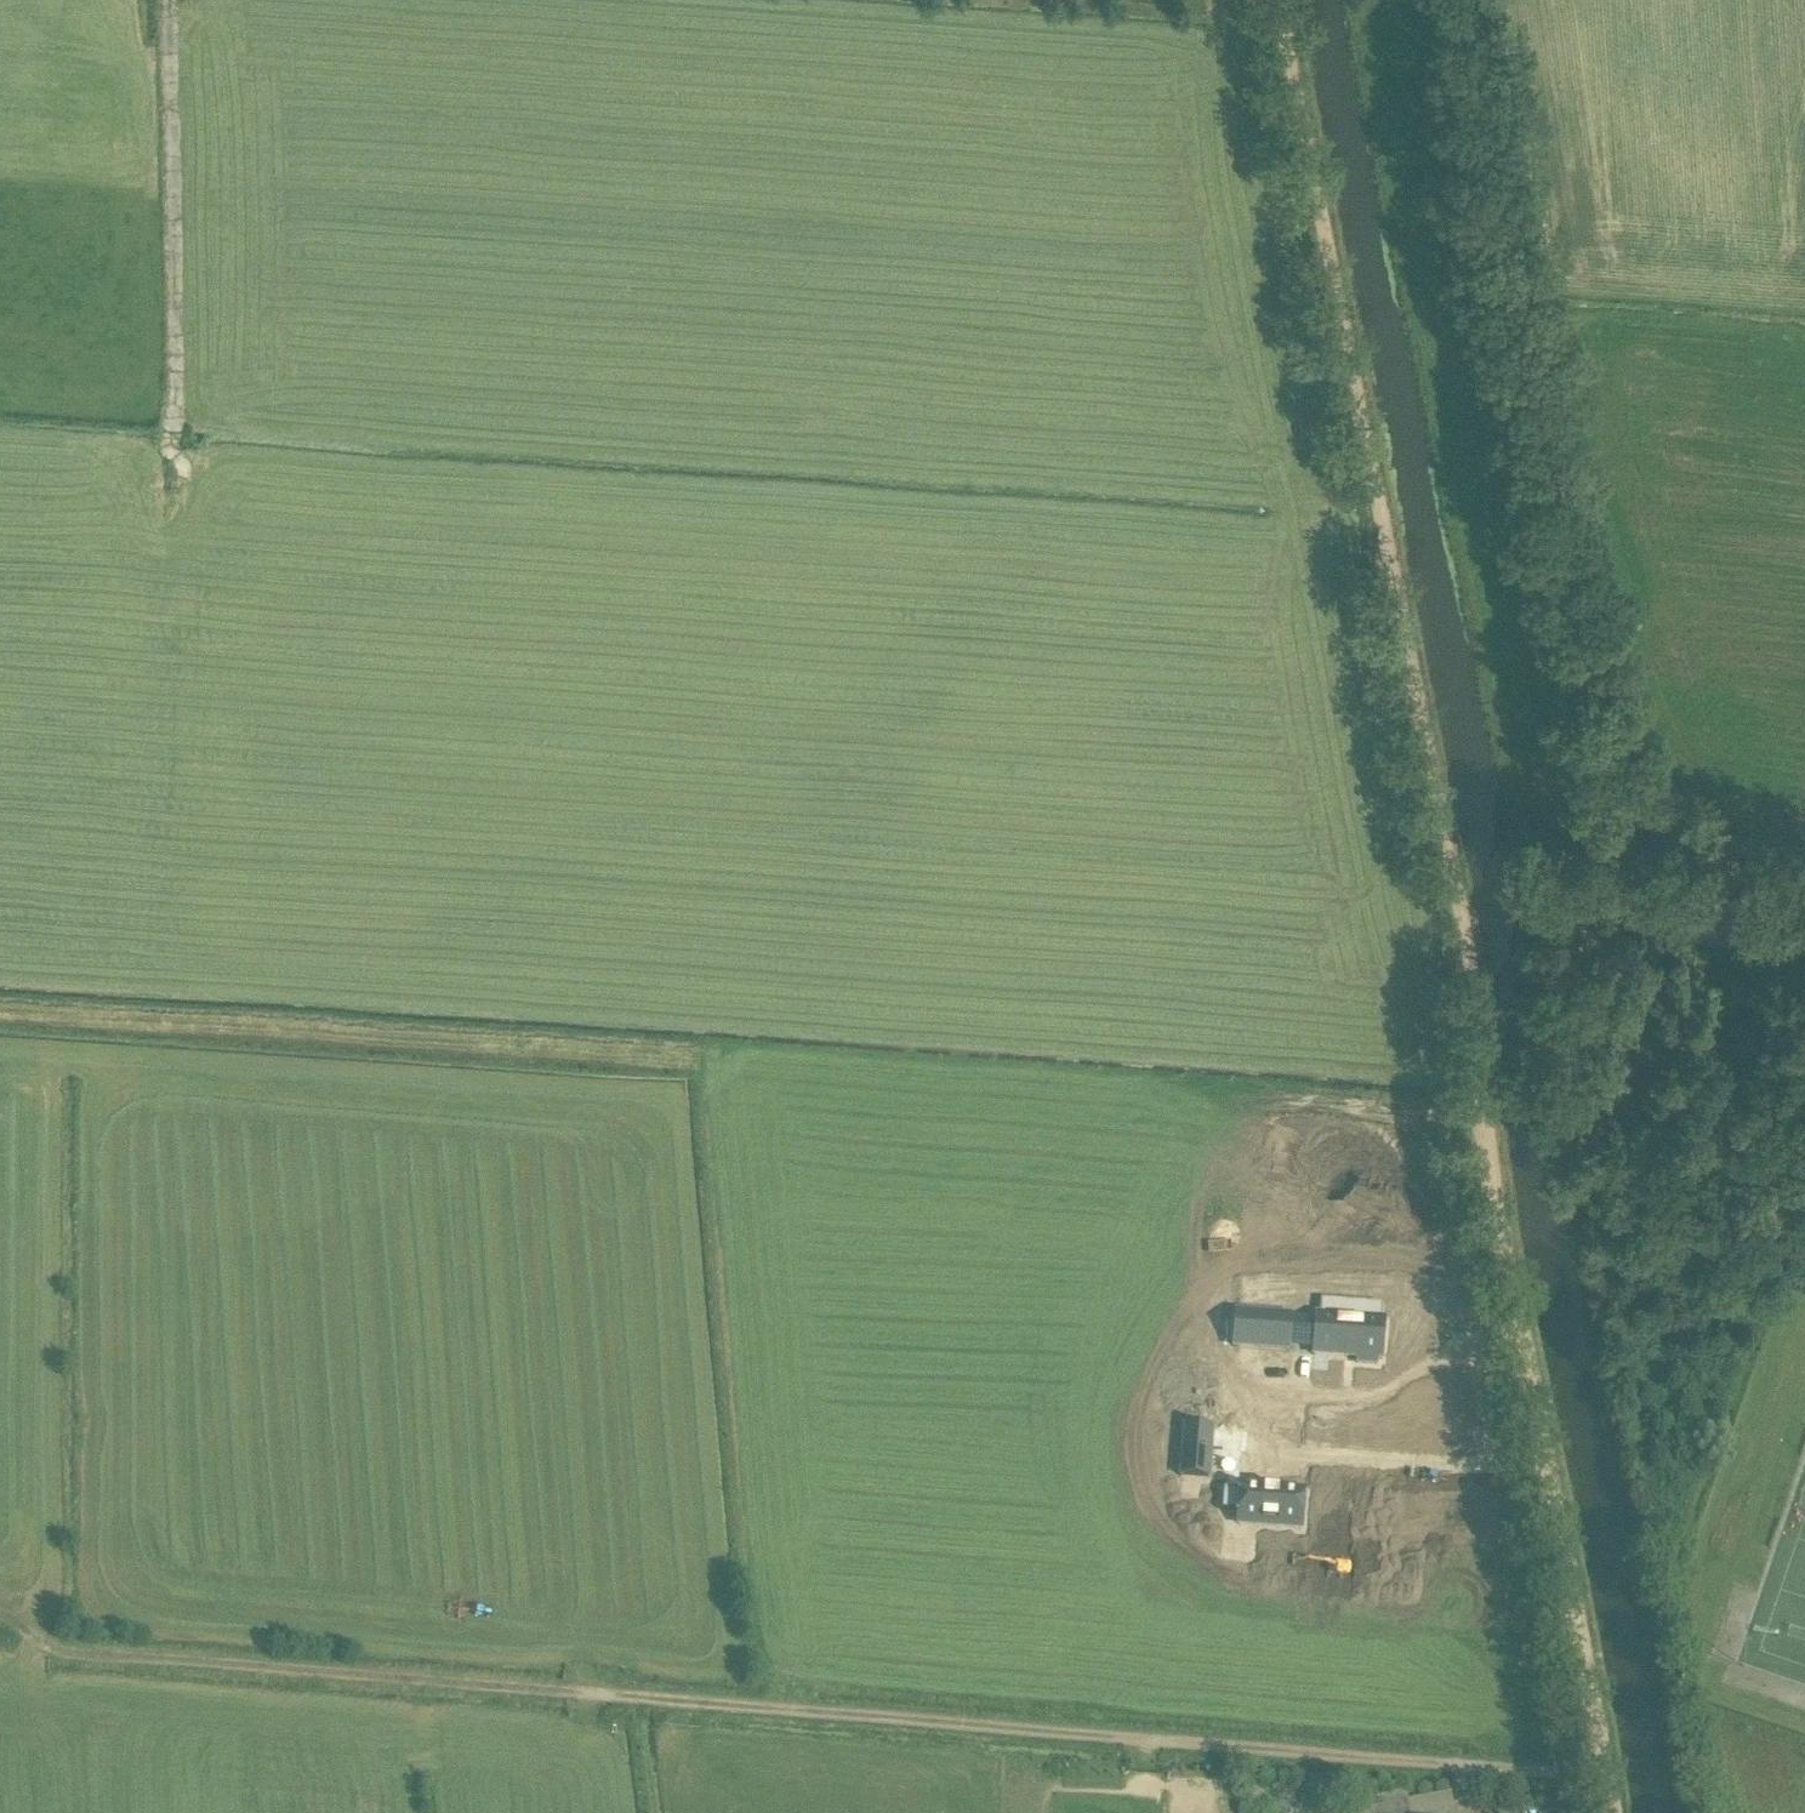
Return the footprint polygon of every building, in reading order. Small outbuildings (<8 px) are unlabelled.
[(1236,1313),(1234,1346),(1289,1350),(1289,1347),(1291,1320),(1291,1317),(1236,1313)] [(1314,1349),(1314,1355),(1358,1358),(1357,1363),(1376,1364),(1377,1359),(1382,1360),(1384,1321),(1382,1321),(1320,1316),(1317,1316),(1316,1322),(1314,1349)] [(1184,1446),(1182,1477),(1208,1479),(1210,1448),(1211,1428),(1186,1426),(1184,1446)] [(1223,1489),(1222,1511),(1239,1512),(1238,1524),(1301,1529),(1304,1491),(1240,1487),(1240,1491),(1223,1489)] [(1348,1801),(1350,1812),(1454,1812),(1450,1794),(1450,1793),(1408,1801),(1406,1790),(1348,1801)]
